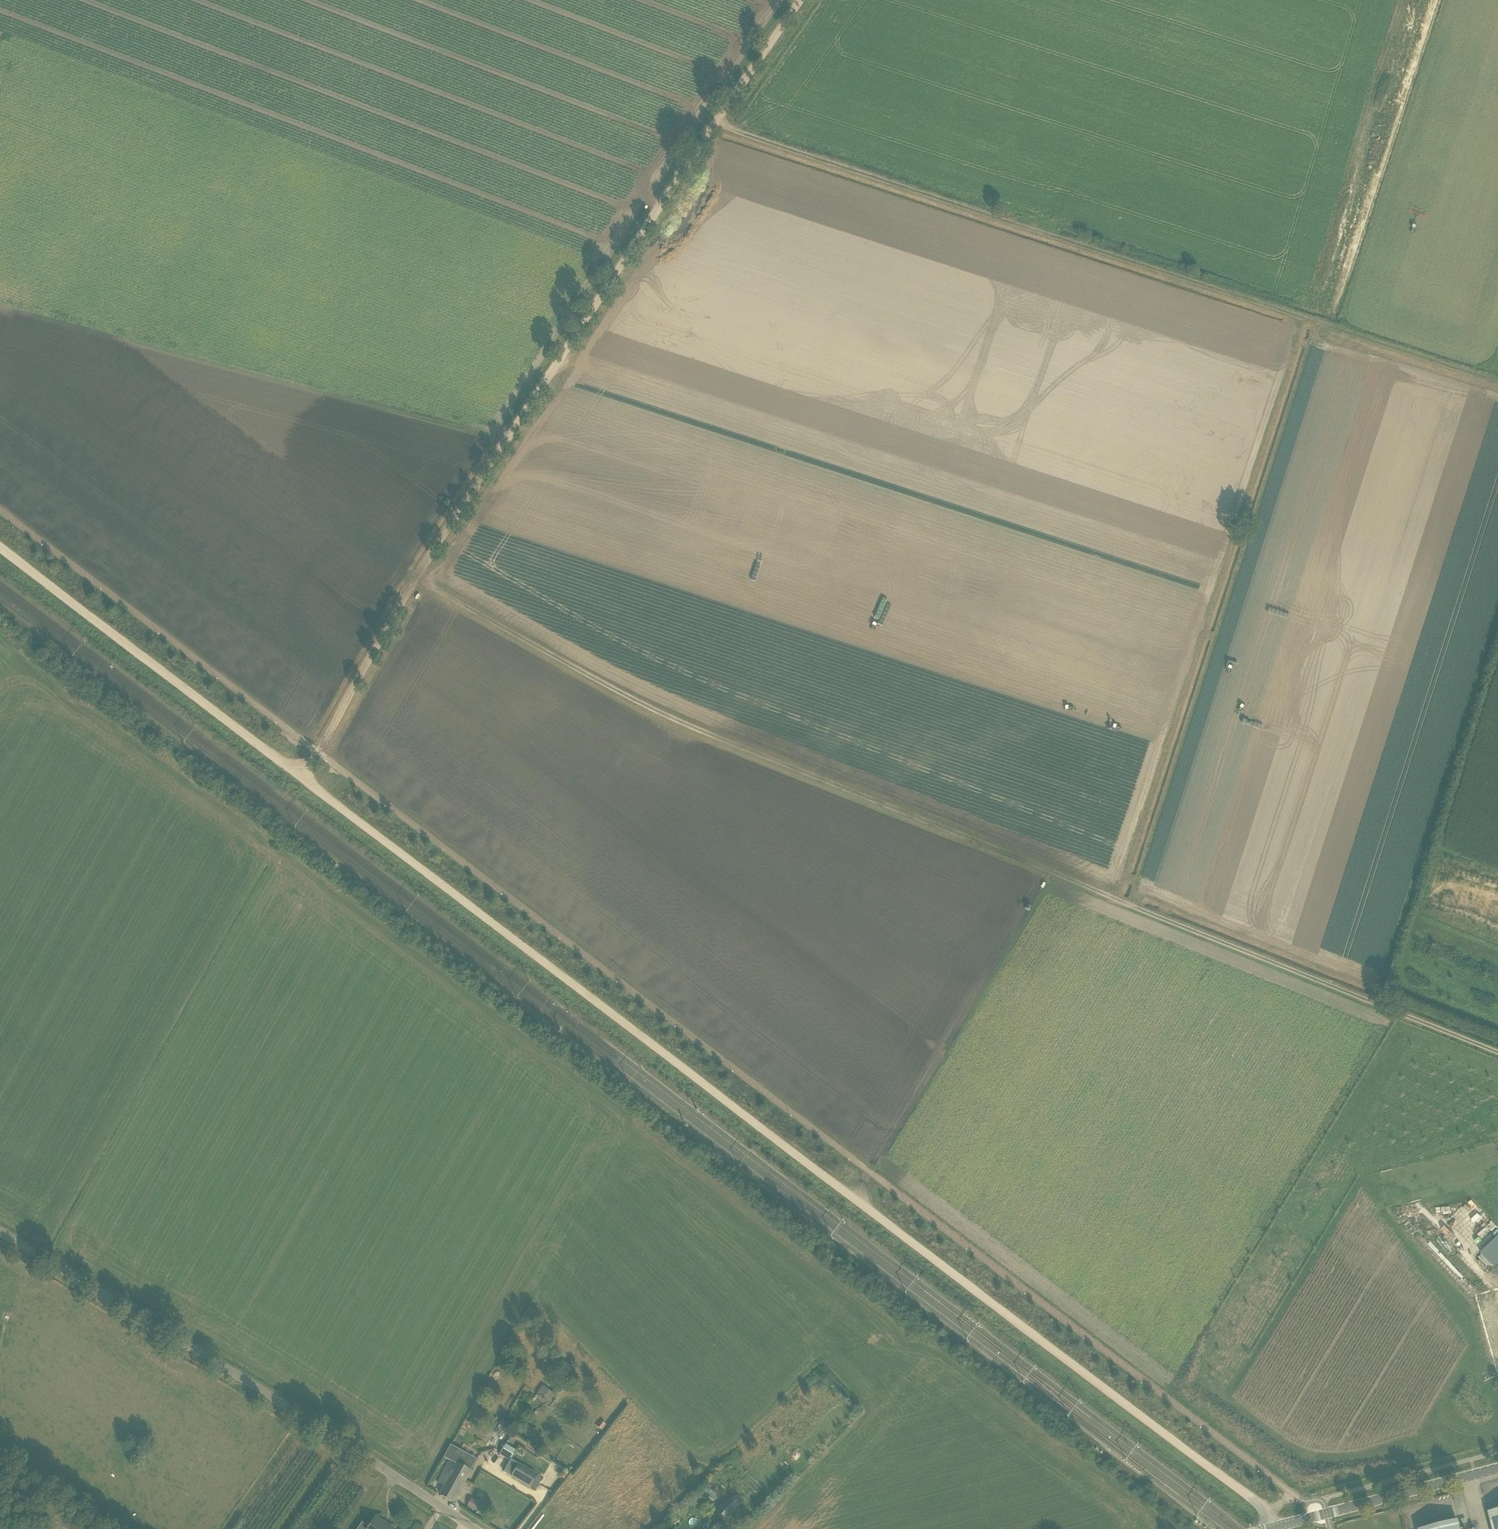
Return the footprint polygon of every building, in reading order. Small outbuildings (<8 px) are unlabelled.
[(1497,1255),(1497,1251),(1491,1244),(1482,1252),(1491,1261),(1497,1255)] [(549,1391),(542,1385),(536,1393),(543,1399),(549,1391)] [(508,1423),(502,1419),(494,1432),(501,1436),(508,1423)] [(602,1430),(606,1425),(600,1420),(596,1425),(602,1430)] [(516,1450),(506,1444),(499,1455),(510,1461),(516,1450)] [(451,1474),(465,1482),(475,1463),(476,1460),(450,1445),(444,1457),(449,1460),(450,1460),(456,1464),(451,1474)] [(454,1502),(465,1482),(451,1474),(456,1464),(450,1460),(449,1460),(438,1482),(444,1485),(439,1494),(454,1502)] [(519,1463),(518,1464),(511,1476),(529,1488),(537,1474),(519,1463)] [(569,1474),(563,1469),(559,1475),(564,1479),(569,1474)] [(1497,1508),(1497,1509),(1487,1511),(1492,1528),(1497,1528),(1497,1507),(1497,1508)] [(362,1523),(358,1528),(394,1528),(375,1517),(368,1527),(362,1523)] [(1458,1519),(1448,1521),(1438,1523),(1438,1524),(1419,1528),(1461,1528),(1458,1519)]
